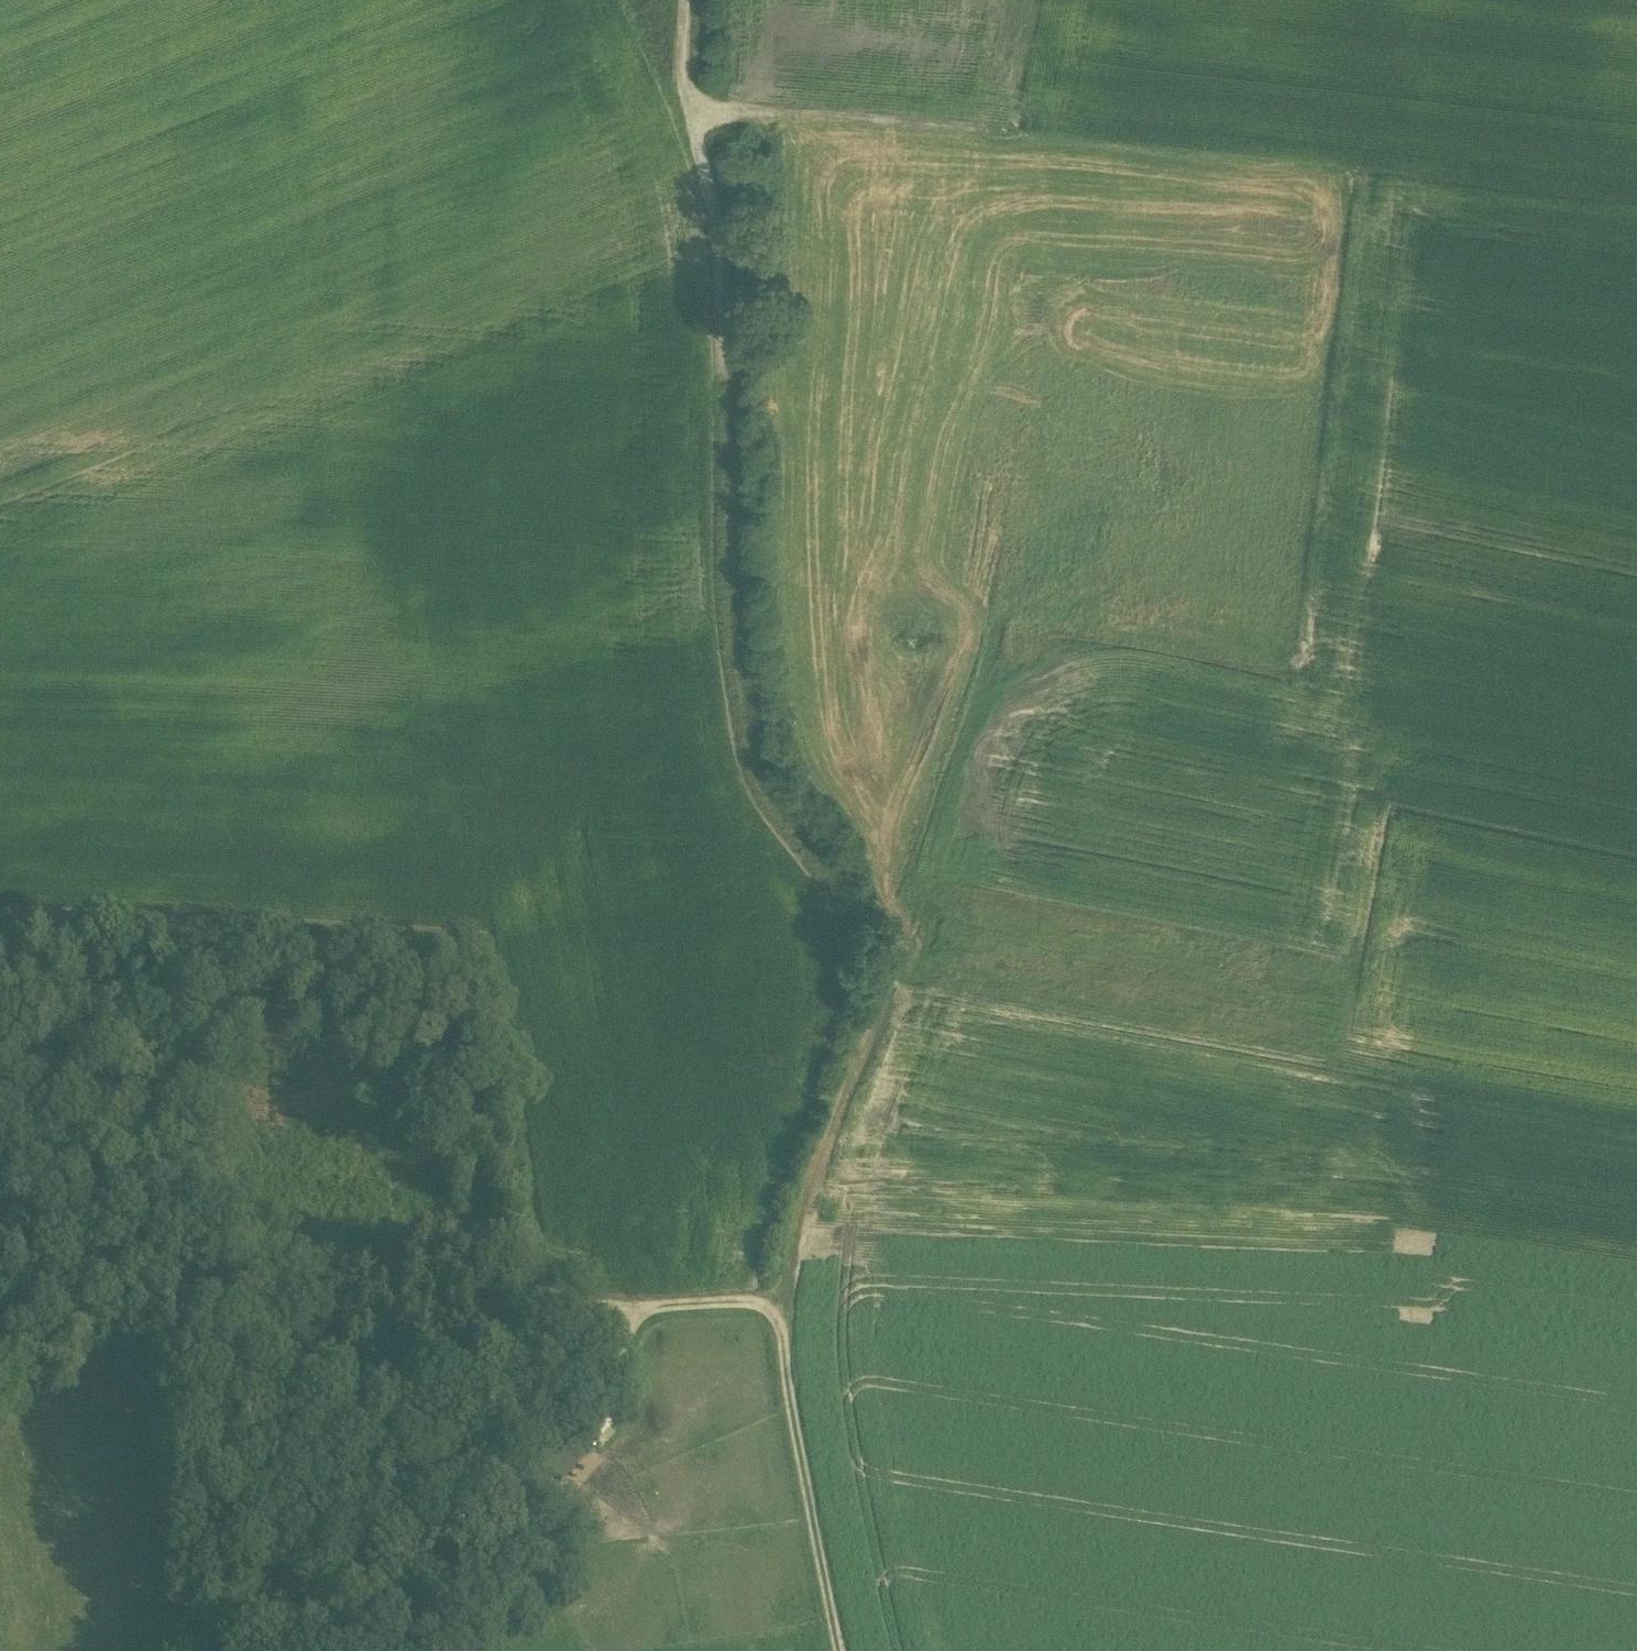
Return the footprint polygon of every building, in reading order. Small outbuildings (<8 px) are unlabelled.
[(568,1435),(547,1465),(566,1478),(587,1448),(568,1435)]
